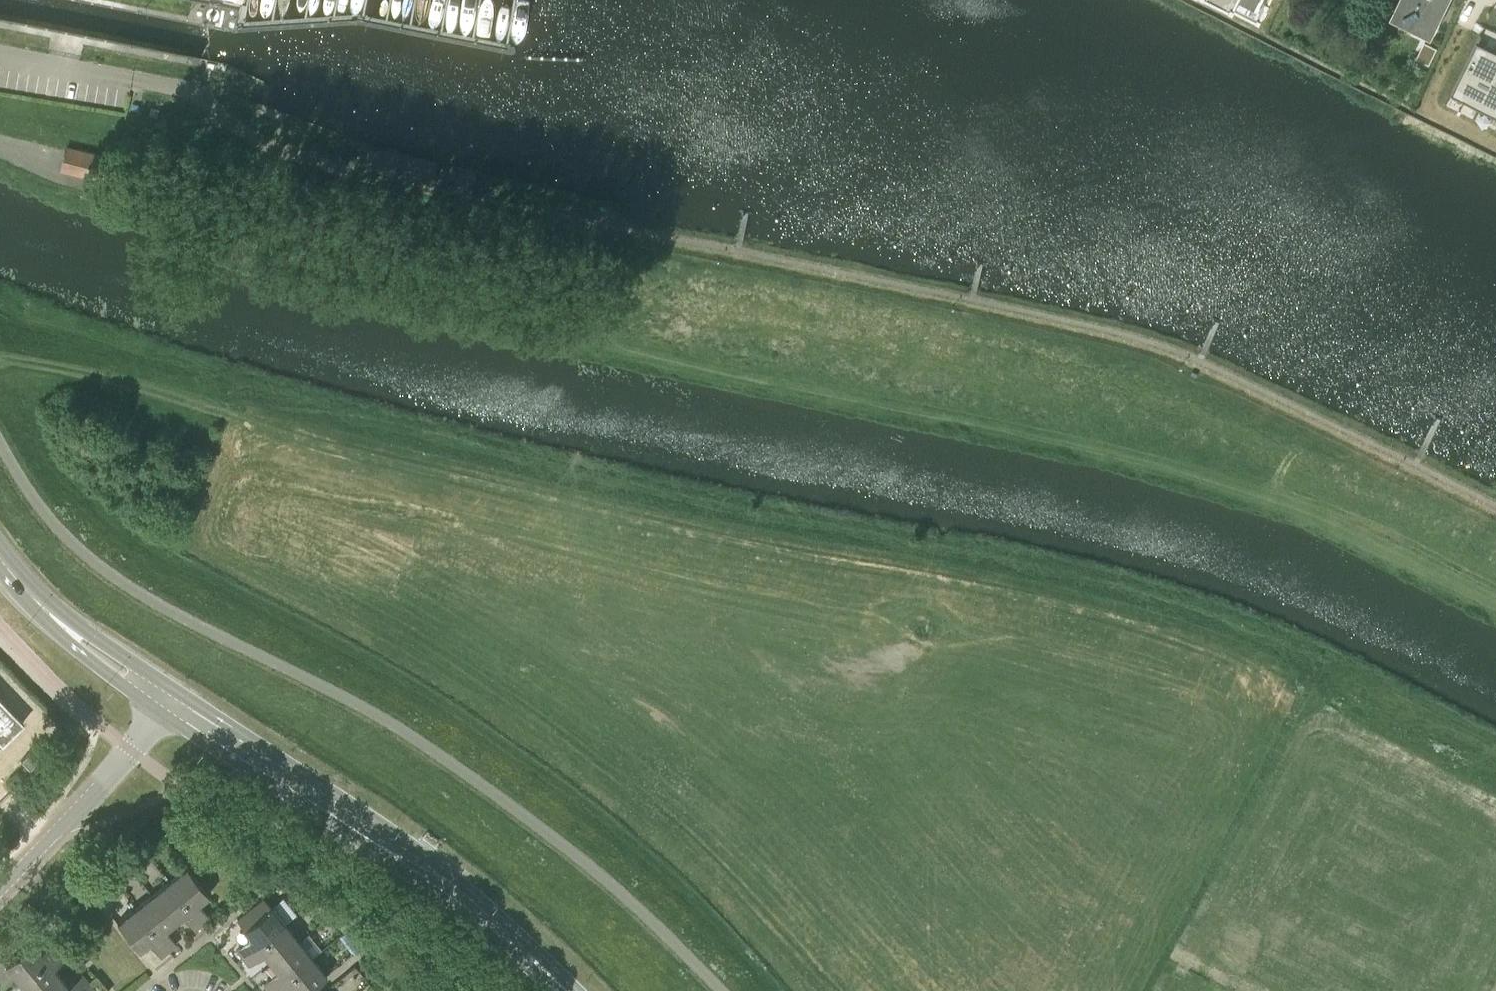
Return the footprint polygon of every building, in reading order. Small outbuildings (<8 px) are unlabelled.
[(1261,9),(1265,0),(1242,0),(1261,9)] [(1446,0),(1400,0),(1393,14),(1430,32),(1446,0)] [(1450,92),(1478,106),(1495,69),(1495,50),(1476,40),(1450,92)] [(1478,106),(1495,115),(1495,69),(1478,106)] [(123,160),(115,158),(115,157),(65,144),(59,170),(109,183),(110,180),(118,181),(123,160)] [(371,146),(366,169),(436,184),(441,161),(371,146)] [(478,170),(452,164),(447,186),(473,192),(478,170)] [(22,724),(0,701),(0,742),(2,744),(22,724)] [(38,742),(20,760),(29,769),(47,751),(38,742)] [(210,917),(198,903),(208,895),(186,866),(168,880),(202,923),(210,917)] [(123,877),(117,870),(111,875),(117,882),(123,877)] [(202,923),(168,880),(151,893),(174,922),(183,915),(194,930),(202,923)] [(174,922),(151,893),(134,907),(168,950),(175,945),(164,930),(174,922)] [(243,928),(251,939),(237,950),(243,958),(286,923),(271,906),(243,928)] [(168,950),(134,907),(116,921),(139,950),(148,942),(160,957),(168,950)] [(286,923),(243,958),(249,966),(264,954),(271,963),(299,940),(286,923)] [(55,940),(40,952),(32,942),(4,964),(18,982),(61,948),(55,940)] [(279,973),(265,984),(270,990),(271,990),(313,957),(299,940),(271,963),(279,973)] [(61,948),(18,982),(26,990),(42,990),(60,977),(53,968),(67,956),(61,948)] [(313,957),(271,990),(286,990),(291,987),(293,990),(306,990),(327,974),(313,957)] [(42,990),(76,990),(88,982),(82,974),(67,986),(60,977),(42,990)] [(76,990),(92,990),(94,990),(88,982),(76,990)]
